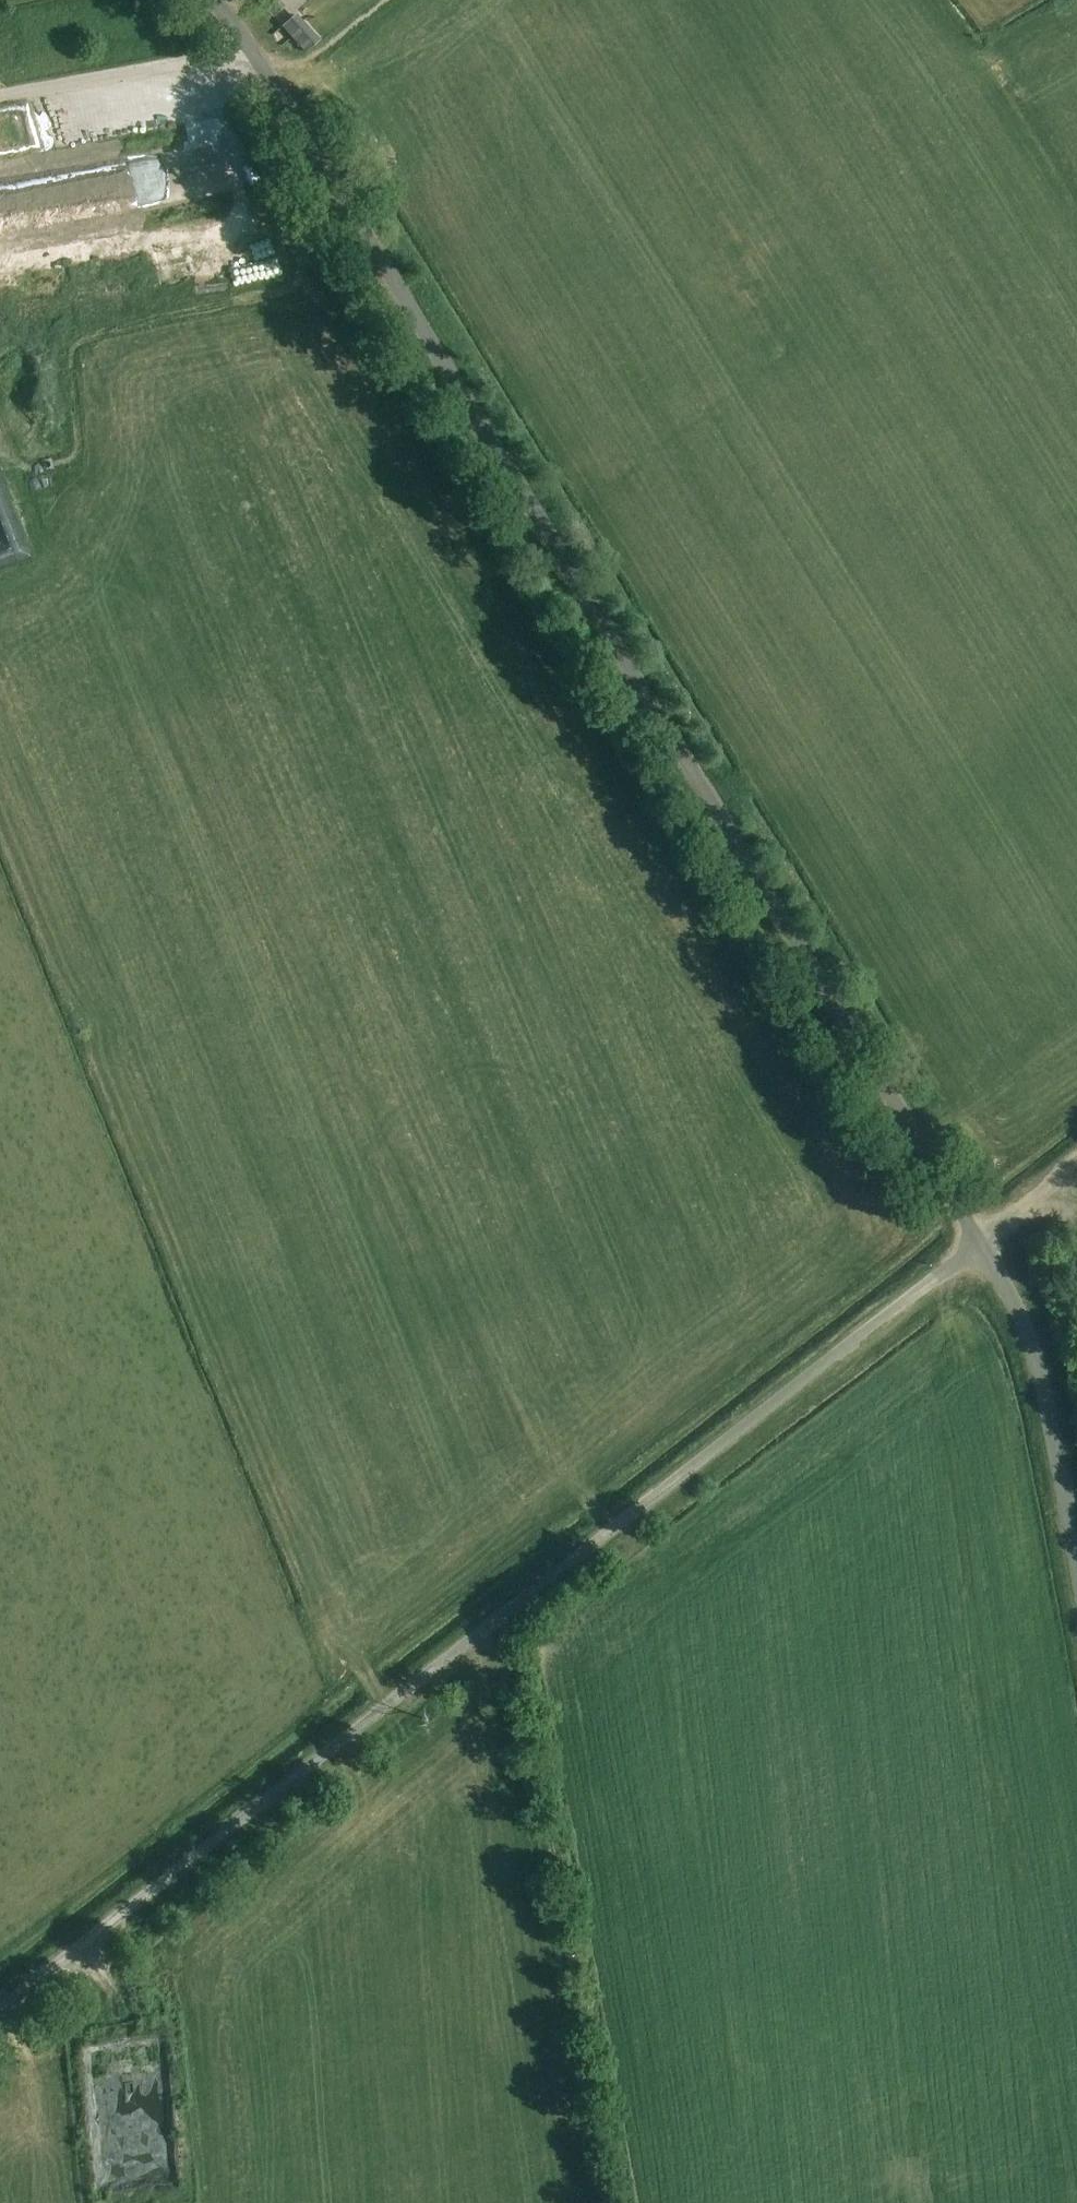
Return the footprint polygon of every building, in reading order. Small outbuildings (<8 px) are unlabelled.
[(285,5),(280,0),(260,0),(274,15),(285,5)] [(305,50),(318,39),(296,14),(283,26),(305,50)] [(99,2149),(103,2178),(151,2171),(146,2141),(99,2149)]
